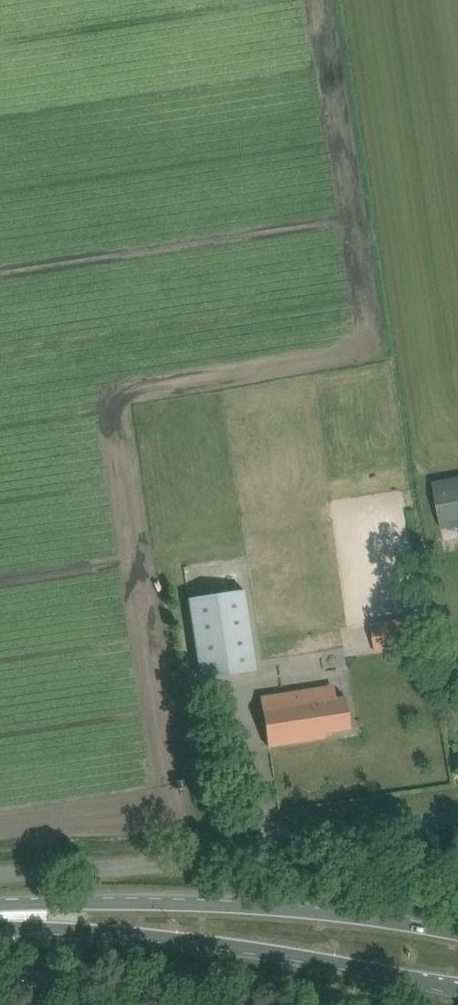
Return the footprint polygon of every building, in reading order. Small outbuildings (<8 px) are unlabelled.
[(442,528),(457,525),(457,475),(433,480),(442,528)] [(257,668),(256,661),(245,589),(189,597),(201,677),(257,668)] [(371,623),(376,653),(415,647),(410,617),(371,623)] [(261,695),(265,726),(268,746),(324,738),(323,732),(319,709),(305,711),(303,701),(301,688),(261,695)] [(323,732),(351,728),(346,694),(303,701),(305,711),(319,709),(323,732)]
